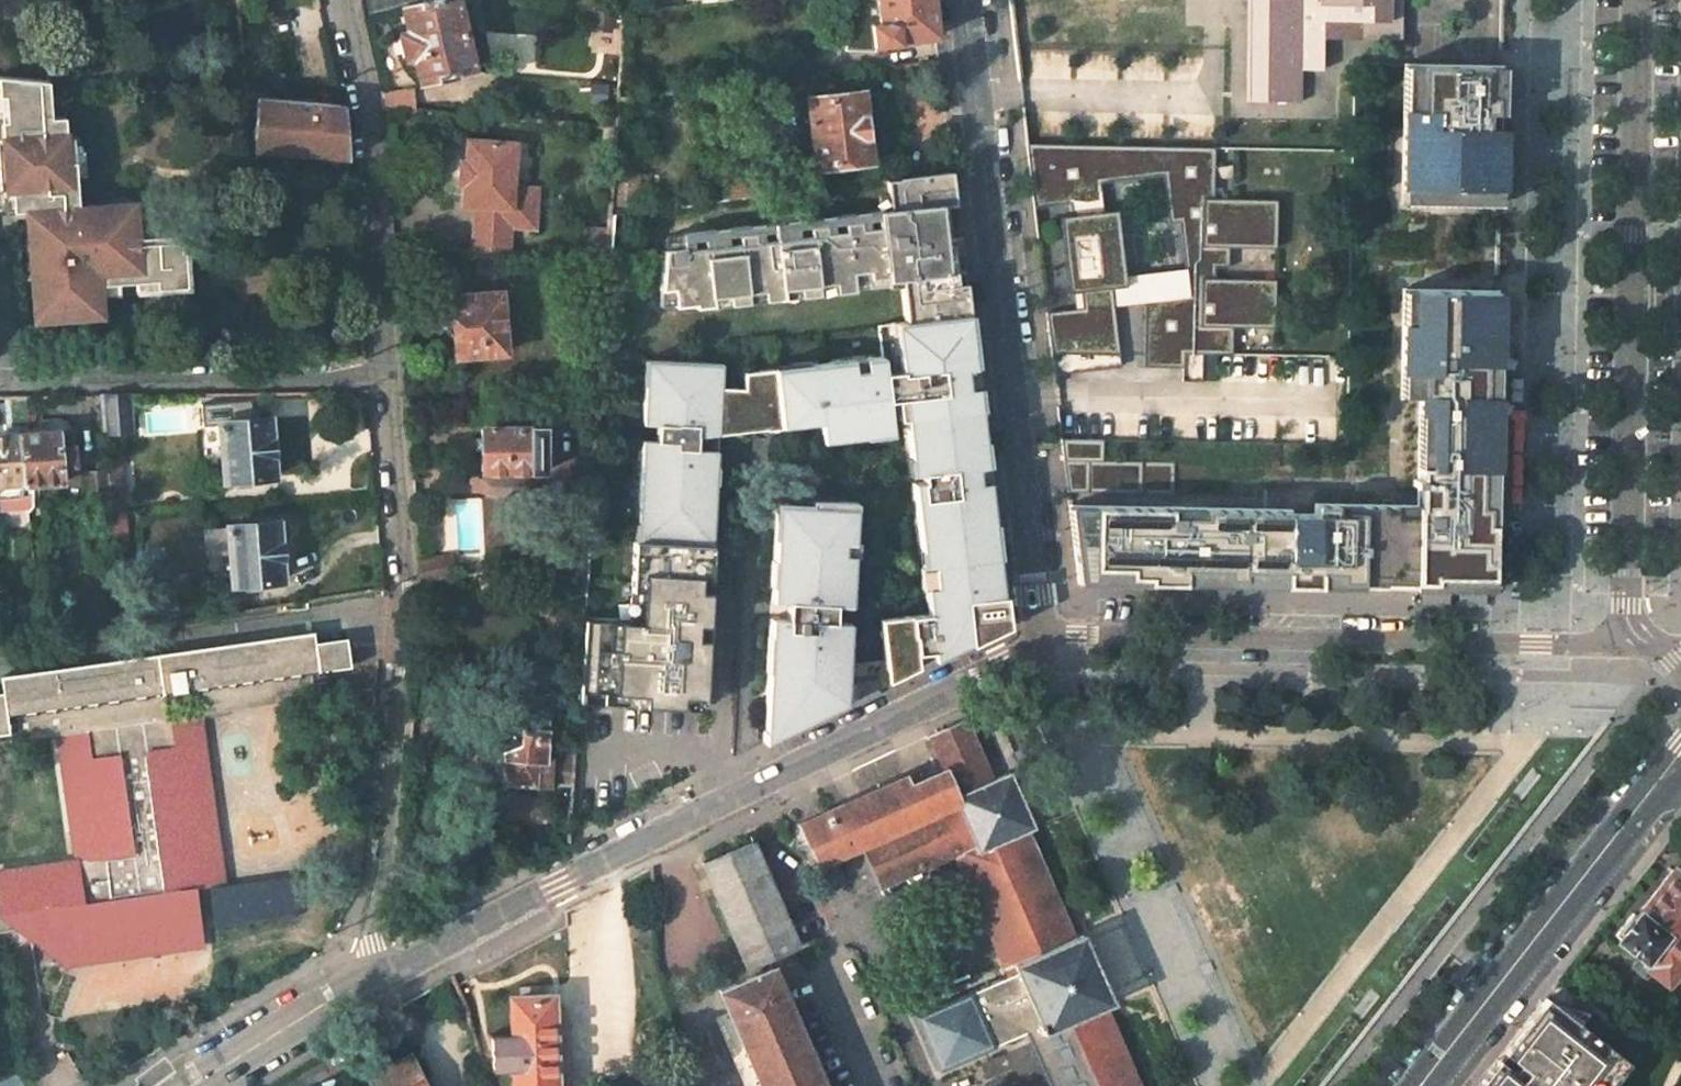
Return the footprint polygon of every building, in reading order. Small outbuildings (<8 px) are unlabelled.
[(454,0),(438,0),(401,8),(407,32),(399,33),(405,61),(412,59),(417,82),(471,69),(454,0)] [(873,45),(935,37),(931,0),(873,0),(877,22),(870,24),(873,45)] [(1316,1),(1326,1),(1327,16),(1372,17),(1373,0),(1316,0),(1316,1)] [(622,30),(635,31),(637,12),(623,14),(622,30)] [(1502,66),(1406,64),(1403,200),(1499,202),(1500,141),(1502,66)] [(0,76),(0,189),(7,189),(9,218),(22,217),(25,250),(26,250),(38,249),(40,271),(30,272),(34,318),(78,315),(77,304),(97,302),(96,290),(95,282),(132,279),(152,277),(152,285),(183,283),(178,230),(133,235),(132,217),(120,218),(119,201),(73,204),(69,159),(62,159),(58,114),(45,116),(42,79),(0,76)] [(633,96),(634,84),(618,83),(617,99),(633,96)] [(720,99),(740,96),(738,84),(719,86),(720,99)] [(414,112),(412,92),(380,94),(382,109),(414,112)] [(866,160),(857,93),(805,100),(811,141),(815,167),(866,160)] [(281,150),(346,155),(342,104),(257,97),(253,139),(282,142),(281,150)] [(811,141),(805,100),(760,106),(766,147),(811,141)] [(252,148),(281,150),(282,142),(253,139),(252,148)] [(476,216),(474,248),(510,250),(511,225),(535,227),(538,188),(514,187),(517,143),(468,140),(467,161),(461,160),(460,183),(465,184),(464,204),(477,205),(494,206),(493,217),(476,216)] [(1213,146),(1025,143),(1032,207),(1068,203),(1069,215),(1057,216),(1066,293),(1080,292),(1082,308),(1045,312),(1052,374),(1120,367),(1113,306),(1113,305),(1111,305),(1109,288),(1125,286),(1123,276),(1116,210),(1103,211),(1099,183),(1162,175),(1168,223),(1177,222),(1183,269),(1186,296),(1143,301),(1143,302),(1142,367),(1181,368),(1181,382),(1202,382),(1202,355),(1232,355),(1232,328),(1274,328),(1275,279),(1214,278),(1214,268),(1227,268),(1227,248),(1274,248),(1276,199),(1212,198),(1213,146)] [(945,253),(943,239),(939,207),(947,206),(955,205),(950,172),(886,180),(874,187),(865,195),(863,199),(882,212),(878,212),(879,219),(871,220),(872,228),(863,230),(854,230),(853,222),(838,224),(840,232),(827,234),(819,234),(818,226),(804,227),(804,236),(792,237),(784,238),(783,230),(768,232),(768,240),(757,242),(748,243),(747,234),(733,236),(734,244),(722,246),(714,246),(712,238),(698,239),(699,248),(687,249),(678,250),(662,252),(659,292),(671,291),(673,308),(693,306),(694,310),(709,308),(708,298),(726,296),(727,307),(744,305),(743,294),(761,292),(762,303),(780,300),(779,290),(797,288),(798,299),(815,297),(814,286),(832,283),(833,294),(850,293),(849,282),(867,280),(868,291),(886,288),(885,282),(898,281),(899,287),(903,323),(967,314),(964,284),(956,285),(948,286),(947,274),(954,272),(952,253),(945,253)] [(754,198),(750,175),(701,182),(704,204),(744,199),(754,198)] [(629,214),(627,202),(620,212),(610,201),(609,216),(629,214)] [(494,206),(477,205),(476,216),(493,217),(494,206)] [(951,238),(947,206),(939,207),(943,239),(951,238)] [(677,236),(678,242),(686,241),(698,239),(712,238),(721,237),(733,236),(747,234),(756,233),(768,232),(783,230),(791,229),(804,227),(818,226),(826,225),(838,224),(853,222),(861,221),(871,220),(879,219),(878,212),(677,236)] [(863,230),(861,221),(853,222),(854,230),(863,230)] [(827,234),(826,225),(818,226),(819,234),(827,234)] [(792,237),(791,229),(783,230),(784,238),(792,237)] [(1363,229),(1351,229),(1351,245),(1363,245),(1363,229)] [(757,242),(756,233),(747,234),(748,243),(757,242)] [(722,246),(721,237),(712,238),(714,246),(722,246)] [(952,253),(951,238),(943,239),(945,253),(952,253)] [(687,249),(686,241),(678,242),(678,250),(687,249)] [(510,250),(474,248),(479,294),(498,292),(513,290),(510,250)] [(26,250),(28,272),(30,272),(40,271),(38,249),(26,250)] [(1183,269),(1123,276),(1125,286),(1109,288),(1111,305),(1113,305),(1113,306),(1143,302),(1143,301),(1186,296),(1183,269)] [(956,285),(955,273),(954,272),(947,274),(948,286),(956,285)] [(95,282),(96,290),(152,285),(152,277),(132,279),(95,282)] [(868,291),(867,280),(849,282),(850,293),(868,291)] [(833,294),(832,283),(814,286),(815,297),(833,294)] [(798,299),(797,288),(779,290),(780,300),(798,299)] [(479,356),(503,353),(498,292),(479,294),(475,294),(470,290),(455,292),(453,296),(449,296),(451,316),(447,317),(445,322),(446,334),(450,336),(452,336),(454,357),(459,356),(463,361),(476,360),(479,356)] [(1488,593),(1496,292),(1403,290),(1402,372),(1421,372),(1421,396),(1418,507),(1314,505),(1314,515),(1289,515),(1289,510),(1067,505),(1076,582),(1240,586),(1488,593)] [(762,303),(761,292),(743,294),(744,305),(762,303)] [(727,307),(726,296),(708,298),(709,308),(710,309),(727,307)] [(846,664),(855,502),(810,499),(808,513),(775,512),(772,571),(788,571),(788,585),(772,585),(770,600),(787,600),(786,618),(770,618),(763,741),(1003,625),(987,482),(975,483),(974,467),(985,466),(967,314),(903,323),(876,327),(880,358),(863,360),(864,371),(851,372),(850,361),(806,366),(807,377),(795,378),(794,367),(740,373),(739,389),(719,390),(710,391),(711,363),(651,361),(651,377),(640,377),(639,386),(636,425),(647,425),(646,443),(635,443),(629,525),(640,526),(639,544),(651,544),(693,546),(712,547),(715,483),(705,483),(705,467),(716,467),(717,449),(718,433),(819,422),(821,441),(864,436),(864,430),(890,427),(887,398),(902,397),(909,458),(919,457),(921,473),(922,481),(912,482),(928,613),(880,619),(883,660),(846,664)] [(863,360),(850,361),(851,372),(864,371),(863,360)] [(637,386),(639,386),(640,377),(651,377),(651,361),(639,361),(637,386)] [(721,363),(711,363),(710,391),(719,390),(721,363)] [(806,366),(794,367),(795,378),(807,377),(806,366)] [(1421,396),(1421,372),(1402,372),(1401,396),(1421,396)] [(103,431),(127,429),(125,395),(100,396),(103,431)] [(21,484),(17,424),(26,424),(26,420),(24,397),(5,397),(7,428),(0,428),(0,486),(21,484)] [(198,425),(214,424),(247,420),(246,400),(196,403),(198,425)] [(521,401),(522,413),(532,413),(532,401),(521,401)] [(532,413),(550,413),(549,401),(532,401),(532,413)] [(247,420),(214,424),(219,481),(270,476),(264,418),(247,420)] [(58,466),(72,465),(68,427),(66,422),(63,420),(59,419),(26,420),(26,424),(17,424),(21,484),(59,479),(58,466)] [(647,425),(636,425),(635,443),(646,443),(647,425)] [(542,427),(478,429),(480,470),(485,469),(485,482),(490,484),(519,483),(524,480),(525,470),(529,470),(529,471),(542,470),(542,427)] [(890,433),(890,427),(864,430),(864,436),(890,433)] [(1101,439),(1059,439),(1062,460),(1069,460),(1068,491),(1172,494),(1173,462),(1101,460),(1101,439)] [(919,457),(909,458),(911,474),(921,473),(919,457)] [(120,511),(116,462),(105,463),(106,469),(108,501),(109,512),(120,511)] [(985,466),(974,467),(975,483),(987,482),(985,466)] [(716,467),(705,467),(705,483),(715,483),(716,467)] [(106,469),(84,472),(87,503),(108,501),(106,469)] [(111,540),(123,539),(120,511),(109,512),(111,540)] [(278,581),(273,523),(225,527),(230,584),(278,581)] [(640,526),(629,525),(628,543),(637,544),(639,544),(640,526)] [(617,555),(636,556),(637,544),(628,543),(618,543),(617,555)] [(545,560),(544,595),(583,597),(584,582),(586,554),(545,560)] [(455,576),(451,556),(418,560),(420,582),(455,576)] [(623,628),(577,626),(574,698),(628,700),(628,711),(664,713),(664,705),(703,707),(709,557),(676,556),(675,580),(625,578),(623,628)] [(788,571),(772,571),(772,585),(788,585),(788,571)] [(787,600),(770,600),(770,618),(786,618),(787,600)] [(309,636),(0,681),(2,695),(0,696),(0,739),(8,738),(9,742),(15,741),(56,735),(82,731),(170,718),(197,714),(317,696),(314,674),(346,670),(342,641),(310,646),(309,636)] [(170,718),(173,745),(201,742),(197,714),(170,718)] [(72,863),(0,874),(0,916),(22,913),(27,941),(84,933),(112,930),(116,957),(144,953),(141,925),(167,922),(171,950),(200,945),(192,886),(189,860),(216,857),(208,799),(181,803),(178,776),(205,772),(201,742),(173,745),(170,718),(82,731),(86,759),(59,762),(72,863)] [(496,746),(502,746),(500,784),(545,786),(547,761),(543,761),(545,734),(543,735),(545,719),(521,719),(520,721),(496,720),(496,746)] [(1102,1004),(1109,1002),(1094,970),(1078,935),(1072,937),(1024,830),(1030,827),(1016,793),(1007,773),(990,781),(962,720),(927,736),(943,769),(906,785),(903,777),(824,812),(844,853),(861,845),(862,848),(842,858),(858,893),(952,852),(1007,975),(1011,973),(1038,1031),(1067,1020),(1096,1085),(1139,1085),(1102,1004)] [(59,762),(86,759),(82,731),(56,735),(59,762)] [(572,748),(562,748),(559,798),(568,799),(572,748)] [(205,772),(178,776),(181,803),(208,799),(205,772)] [(824,812),(797,824),(817,865),(844,853),(824,812)] [(751,844),(700,865),(747,967),(765,960),(796,946),(751,844)] [(219,883),(216,857),(189,860),(192,886),(219,883)] [(1612,935),(1637,956),(1648,965),(1645,968),(1665,982),(1680,962),(1680,867),(1678,868),(1675,872),(1671,869),(1633,917),(1629,914),(1612,935)] [(167,922),(141,925),(144,953),(171,950),(167,922)] [(87,961),(116,957),(112,930),(84,933),(87,961)] [(84,933),(27,941),(57,966),(87,961),(84,933)] [(1637,956),(1630,964),(1642,973),(1645,968),(1648,965),(1637,956)] [(759,1085),(820,1085),(768,968),(716,990),(759,1085)] [(1047,1085),(1096,1085),(1067,1020),(1038,1031),(1011,973),(1007,975),(968,992),(992,1045),(1005,1039),(1006,1042),(1023,1034),(1047,1085)] [(937,1071),(993,1047),(992,1045),(968,992),(968,990),(911,1016),(937,1071)] [(550,999),(507,1000),(509,1044),(502,1044),(503,1065),(510,1065),(510,1085),(552,1085),(550,999)] [(1624,1063),(1542,999),(1507,1043),(1500,1052),(1505,1056),(1499,1062),(1495,1059),(1474,1085),(1606,1085),(1624,1063)] [(365,1078),(369,1085),(424,1085),(410,1057),(365,1078)]
